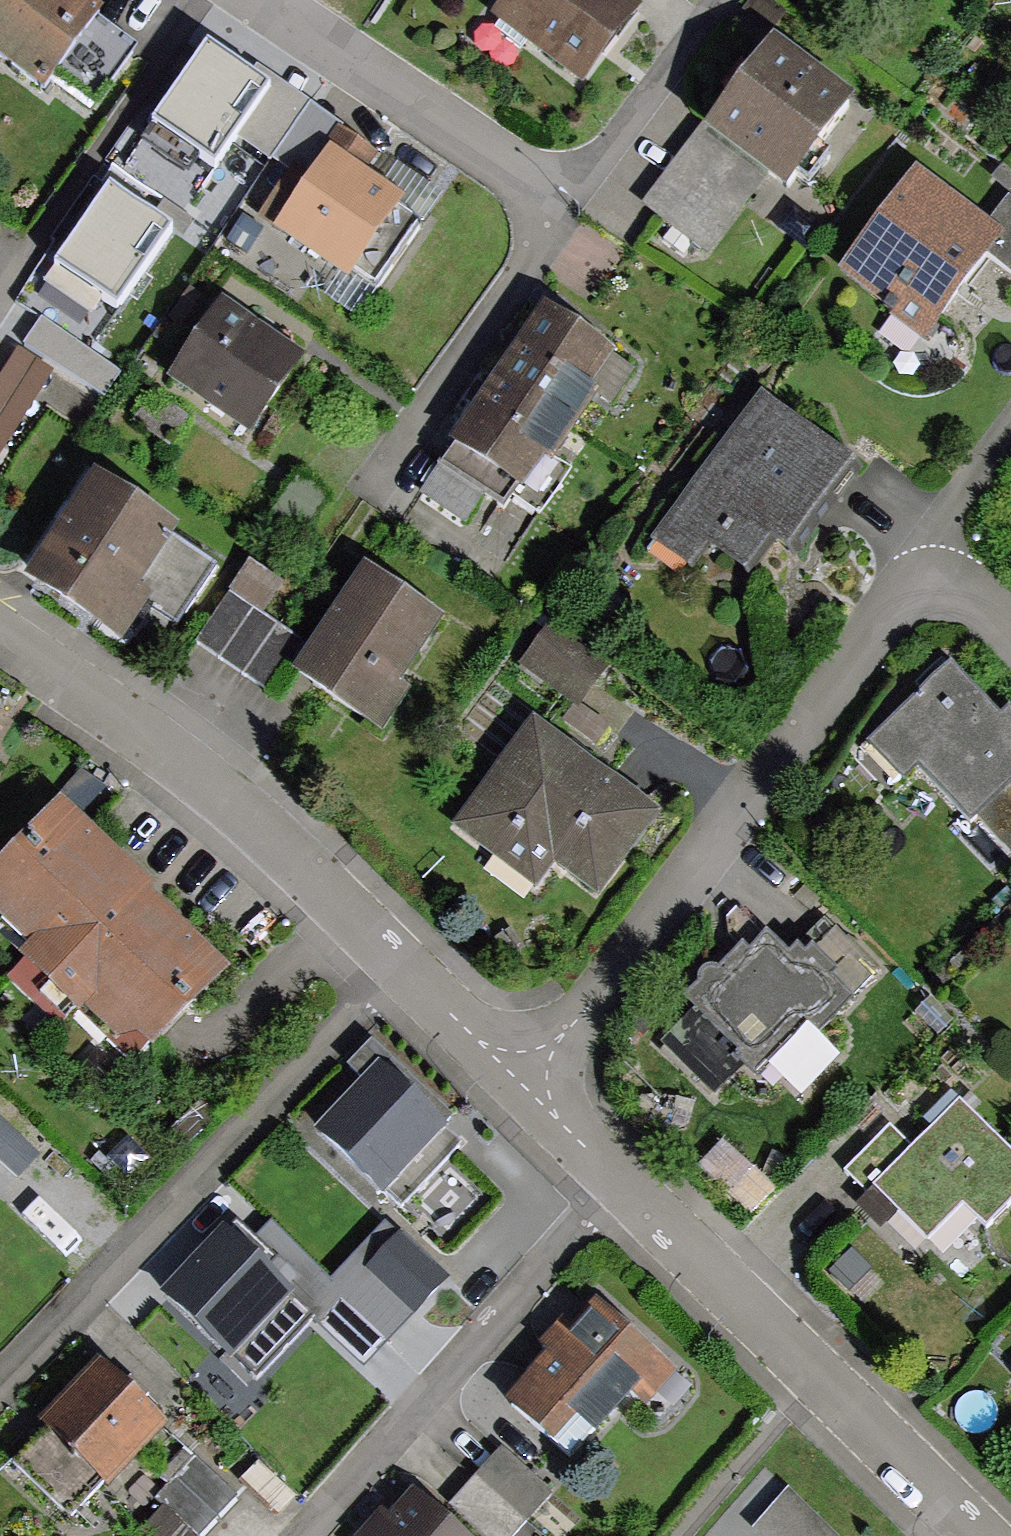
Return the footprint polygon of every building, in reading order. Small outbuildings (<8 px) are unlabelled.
[(44,76),(91,13),(73,0),(0,0),(0,44),(44,76)] [(496,19),(580,75),(631,0),(509,0),(496,19)] [(281,96),(208,47),(149,135),(222,184),(281,96)] [(835,119),(764,64),(651,212),(702,251),(751,187),(771,203),(835,119)] [(286,181),(256,232),(366,297),(409,225),(349,189),(362,166),(333,149),(306,193),(286,181)] [(180,231),(112,186),(51,276),(119,322),(180,231)] [(913,188),(843,276),(918,334),(987,247),(913,188)] [(285,367),(209,318),(163,389),(239,438),(285,367)] [(621,384),(532,326),(449,453),(514,495),(582,390),(606,406),(621,384)] [(836,471),(757,414),(659,549),(738,606),(836,471)] [(26,595),(105,651),(133,611),(122,604),(138,581),(155,593),(140,613),(170,635),(214,573),(98,492),(26,595)] [(260,693),(291,647),(251,621),(271,591),(242,572),(192,648),(260,693)] [(297,696),(363,734),(425,628),(358,589),(297,696)] [(570,706),(596,671),(547,635),(521,670),(570,706)] [(945,678),(864,755),(899,792),(913,778),(1005,875),(1010,869),(1010,747),(945,678)] [(595,751),(607,736),(574,711),(562,726),(595,751)] [(644,823),(527,738),(456,836),(529,889),(545,866),(590,898),(644,823)] [(0,898),(0,915),(47,964),(28,982),(123,1081),(221,987),(70,831),(0,898)] [(850,991),(868,974),(821,925),(803,943),(850,991)] [(731,959),(678,1011),(692,1026),(662,1055),(708,1103),(742,1071),(758,1087),(840,1008),(789,955),(779,966),(757,943),(735,963),(731,959)] [(442,1127),(380,1069),(321,1132),(383,1190),(442,1127)] [(1010,1198),(1010,1168),(952,1110),(908,1155),(886,1134),(840,1180),(936,1274),(1010,1198)] [(16,1182),(36,1162),(0,1128),(0,1167),(16,1182)] [(220,1239),(170,1295),(234,1352),(285,1296),(220,1239)] [(596,1319),(515,1405),(583,1469),(664,1383),(596,1319)] [(97,1367),(45,1423),(110,1483),(162,1428),(97,1367)] [(381,1535),(519,1535),(550,1499),(500,1458),(444,1526),(411,1499),(381,1535)]
